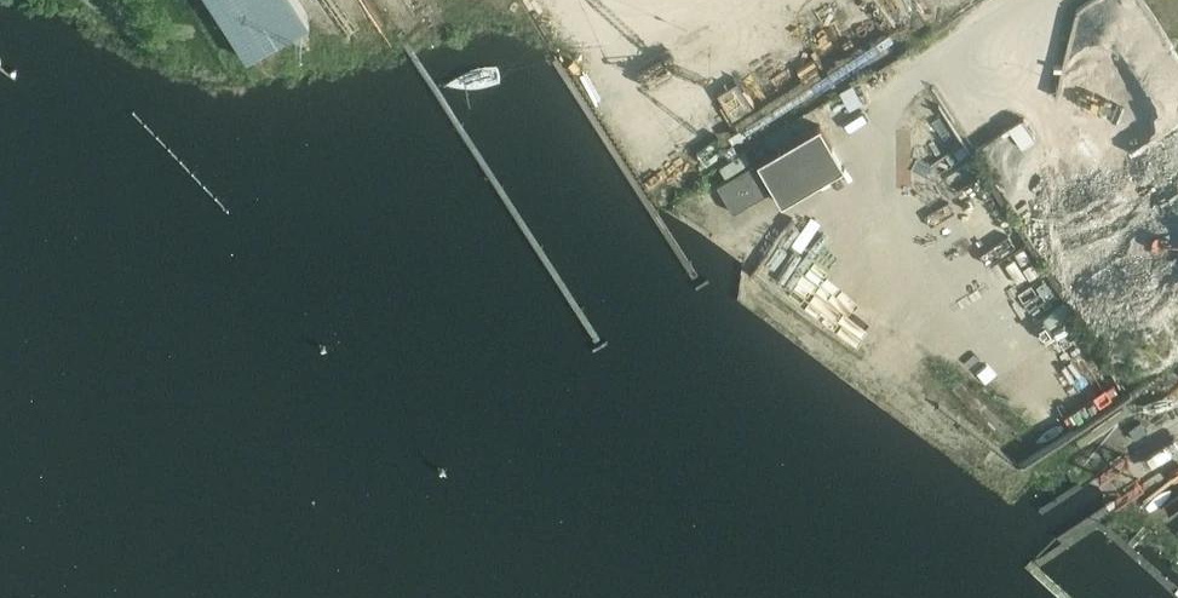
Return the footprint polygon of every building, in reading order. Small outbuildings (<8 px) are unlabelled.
[(262,70),(344,24),(330,0),(222,0),(262,70)] [(1177,195),(1177,66),(1122,99),(1177,195)] [(822,86),(814,92),(834,117),(842,111),(822,86)] [(960,112),(930,117),(934,141),(964,136),(960,112)] [(781,202),(843,166),(819,125),(757,161),(781,202)] [(983,143),(950,158),(961,181),(993,166),(983,143)] [(733,212),(748,203),(769,191),(753,163),(717,184),(733,212)] [(1009,199),(1005,181),(976,187),(979,205),(1009,199)]
